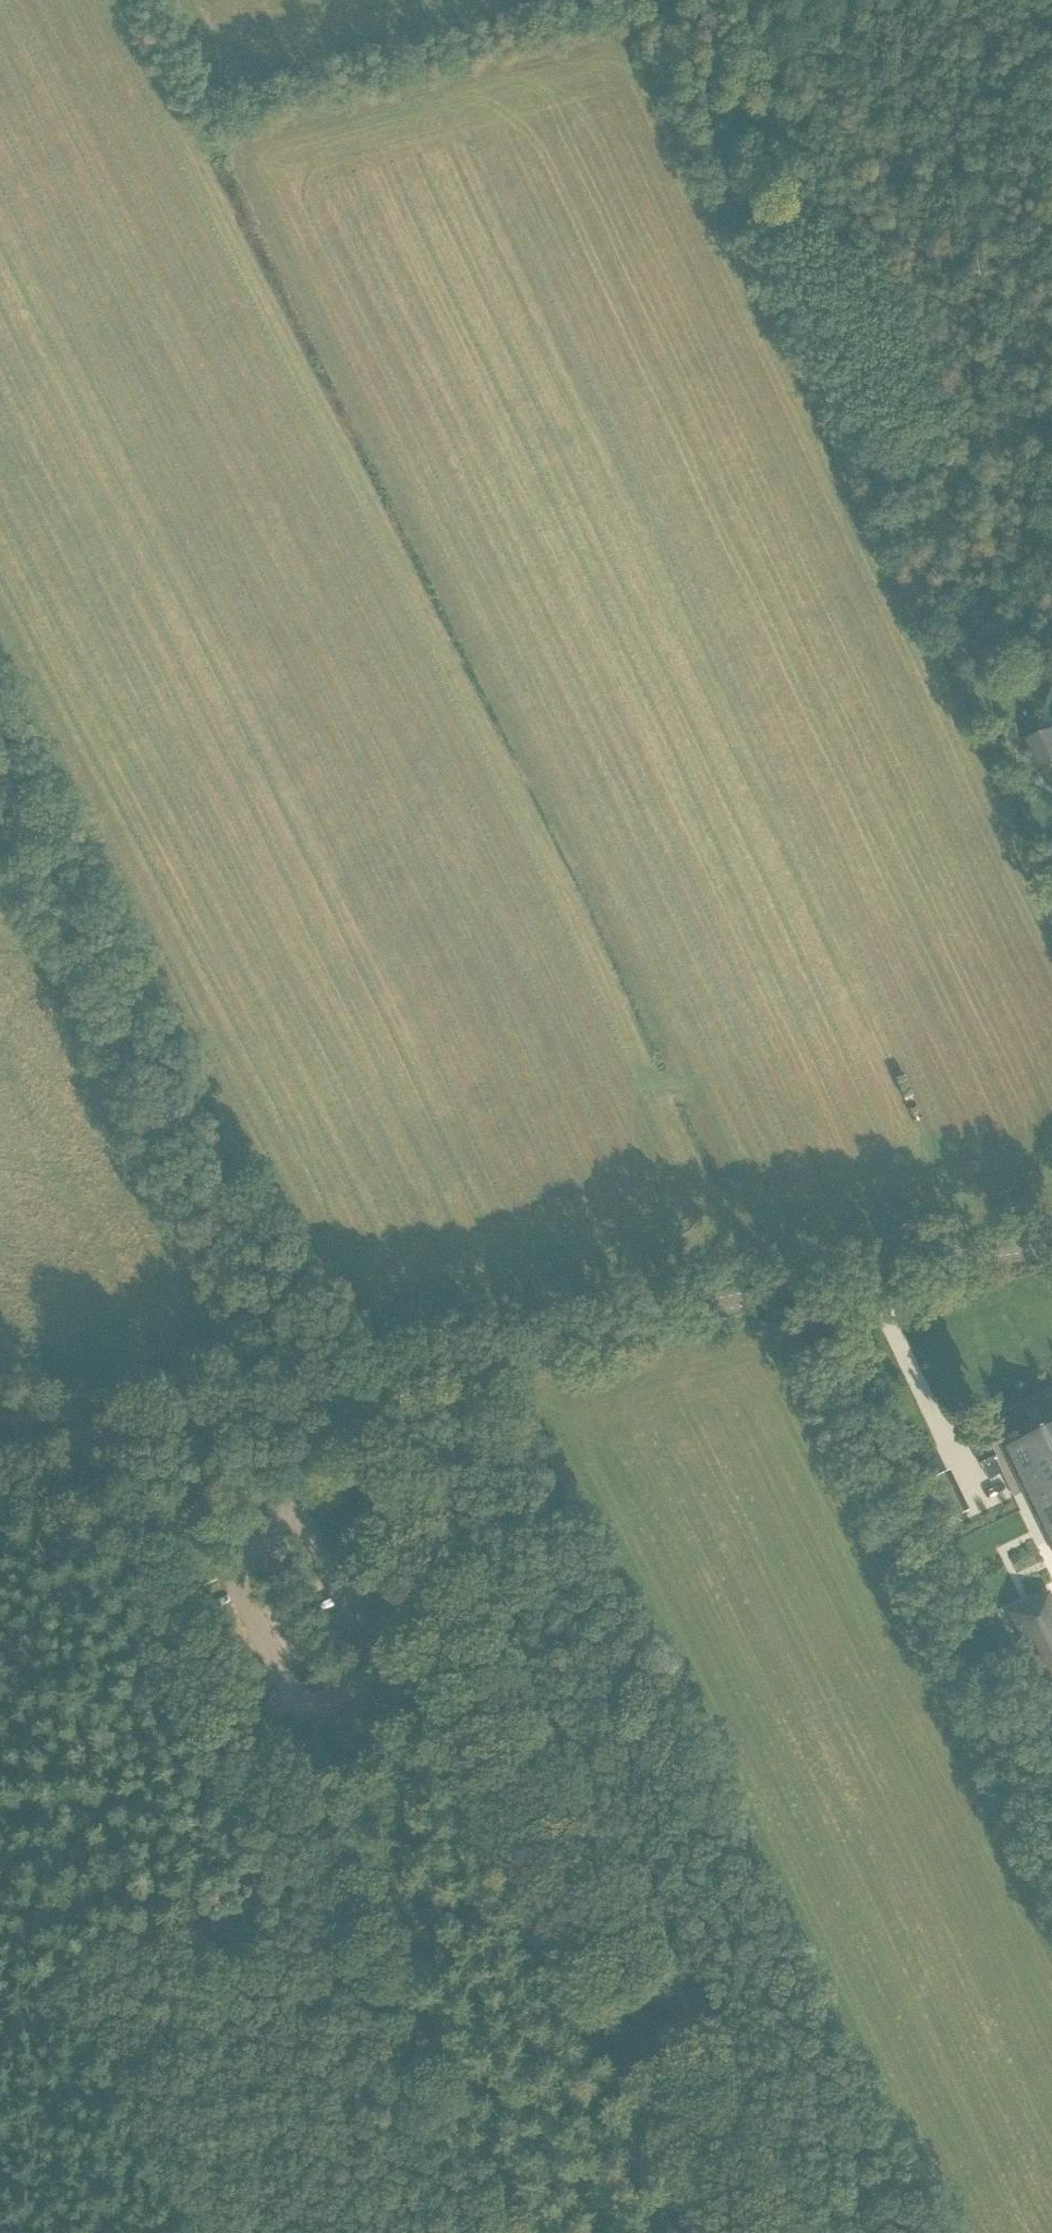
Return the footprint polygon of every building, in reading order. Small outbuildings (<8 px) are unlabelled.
[(1026,740),(1038,768),(1051,763),(1051,732),(1050,730),(1026,740)] [(998,1424),(1012,1453),(1006,1455),(1051,1550),(1051,1398),(998,1424)] [(991,1453),(978,1459),(983,1469),(984,1468),(988,1476),(999,1470),(996,1462),(997,1462),(996,1460),(992,1452),(991,1453)] [(1010,1612),(1048,1691),(1051,1689),(1051,1598),(1050,1593),(1010,1612)]
